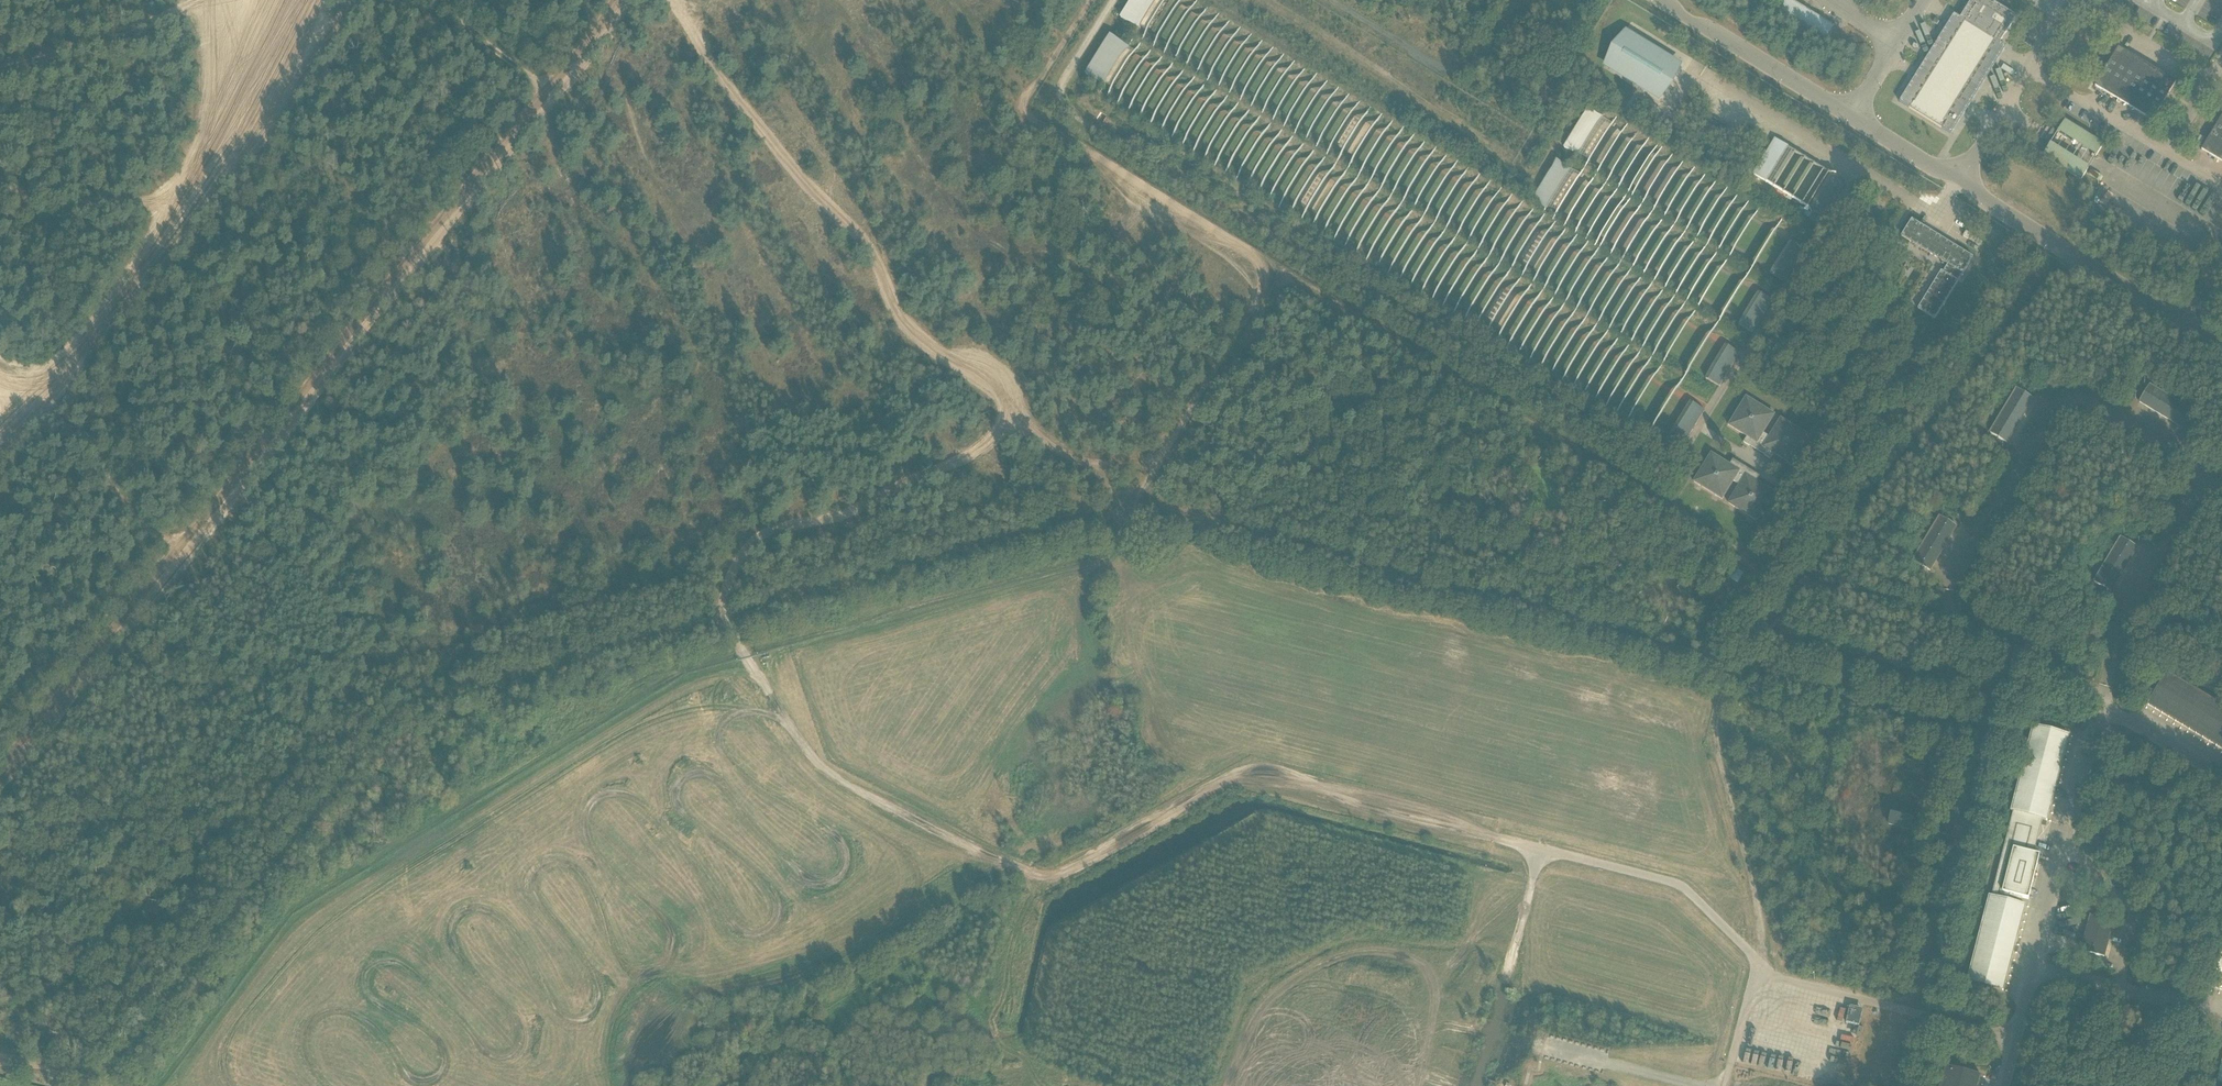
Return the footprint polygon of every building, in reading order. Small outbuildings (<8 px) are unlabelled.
[(2016,17),(1990,0),(1971,0),(1961,18),(1954,14),(1899,102),(1951,135),(2006,47),(2000,43),(2016,17)] [(1660,59),(1636,44),(1629,40),(1613,66),(1616,67),(1635,79),(1657,92),(1673,67),(1660,59)] [(1106,44),(1091,74),(1104,81),(1111,84),(1113,81),(1123,85),(1125,80),(1141,87),(1141,85),(1157,93),(1167,74),(1106,44)] [(2095,87),(2096,88),(2152,121),(2176,82),(2118,48),(2108,65),(2107,65),(2106,67),(2095,87)] [(1179,96),(1175,99),(1178,102),(1189,93),(1183,86),(1176,93),(1179,96)] [(2203,152),(2221,163),(2221,116),(2201,151),(2203,152)] [(1707,124),(1727,136),(1731,129),(1711,117),(1707,124)] [(2069,170),(2093,170),(2106,146),(2106,143),(2090,134),(2065,134),(2074,139),(2083,139),(2083,147),(2076,147),(2063,147),(2057,144),(2052,152),(2052,153),(2049,158),(2058,158),(2058,163),(2069,170)] [(1810,209),(1824,218),(1845,183),(1831,175),(1810,209)] [(1949,265),(1944,273),(1942,271),(1942,272),(1943,273),(1920,310),(1919,309),(1918,310),(1935,320),(1973,258),(1911,220),(1902,236),(1949,265)] [(2087,232),(2092,235),(2096,227),(2092,224),(2087,232)] [(1773,270),(1770,274),(1784,282),(1787,278),(1773,270)] [(1741,321),(1739,325),(1753,333),(1755,329),(1741,321)] [(1708,374),(1706,378),(1720,386),(1722,383),(1708,374)] [(2139,402),(2184,429),(2194,412),(2150,386),(2139,402)] [(1990,434),(1998,438),(2007,444),(2033,399),(2016,389),(1990,434)] [(1747,437),(1743,443),(1770,459),(1774,454),(1792,465),(1809,437),(1781,419),(1770,437),(1763,433),(1775,415),(1746,398),(1729,426),(1747,437)] [(1673,431),(1671,435),(1685,443),(1687,439),(1673,431)] [(1740,486),(1728,504),(1757,521),(1774,493),(1756,482),(1760,476),(1733,460),(1730,465),(1711,454),(1694,482),(1722,500),(1733,482),(1740,486)] [(1913,561),(1930,571),(1957,527),(1940,517),(1913,561)] [(2094,582),(2111,592),(2138,548),(2121,538),(2094,582)] [(2221,749),(2221,706),(2167,673),(2148,705),(2221,749)] [(1989,896),(1967,981),(2003,991),(2025,907),(2025,906),(2017,903),(2018,898),(2019,897),(2027,899),(2029,899),(2029,896),(2030,894),(2040,855),(2034,854),(2030,853),(2031,850),(2034,851),(2039,831),(2039,828),(2040,826),(2042,819),(2043,819),(2047,821),(2047,820),(2069,735),(2033,726),(2011,811),(2013,812),(2014,812),(2013,817),(2017,818),(2016,819),(2016,822),(2015,824),(2011,839),(2008,838),(1995,886),(1995,889),(1994,891),(1992,897),(1989,896)] [(2081,951),(2104,957),(2113,922),(2091,916),(2081,951)] [(2221,991),(2221,953),(2221,952),(2212,988),(2221,991)] [(1836,1018),(1842,1020),(1845,1008),(1839,1007),(1836,1018)] [(1863,1013),(1849,1010),(1846,1023),(1859,1026),(1861,1018),(1862,1013),(1863,1013)] [(1981,1076),(1946,1067),(1941,1085),(1979,1085),(1981,1076)]
